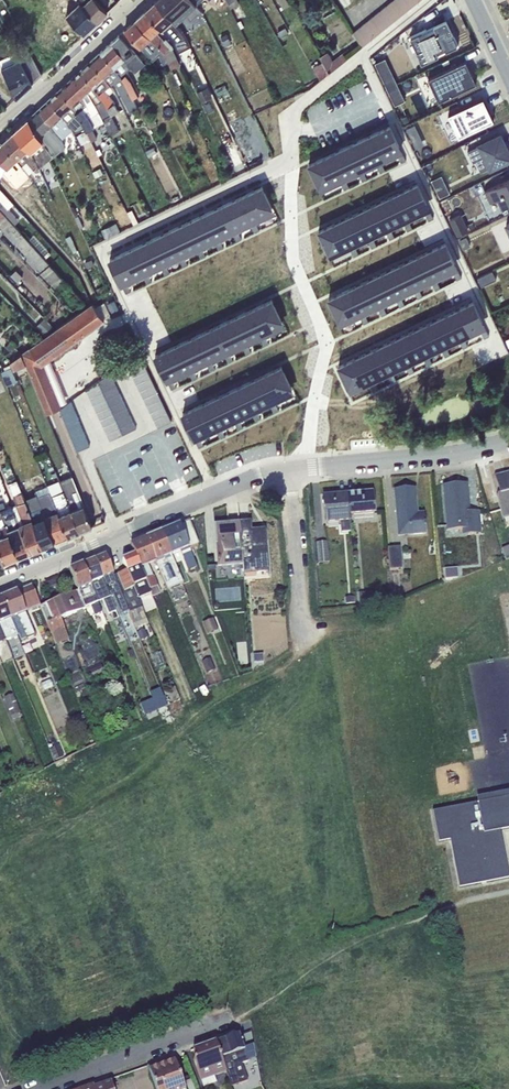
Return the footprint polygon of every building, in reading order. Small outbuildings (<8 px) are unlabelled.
[(79,1),(97,21),(107,12),(96,0),(77,0),(79,1)] [(192,0),(156,0),(155,1),(175,24),(185,15),(190,21),(202,10),(196,4),(192,0)] [(282,6),(279,7),(281,10),(289,5),(286,0),(278,0),(282,6)] [(352,32),(362,46),(419,0),(393,0),(352,32)] [(97,21),(79,1),(66,14),(84,33),(97,21)] [(175,24),(155,1),(145,10),(145,11),(161,28),(173,41),(178,52),(189,46),(183,33),(175,24)] [(161,28),(145,11),(135,20),(163,51),(168,62),(171,68),(180,64),(172,48),(174,48),(172,45),(166,38),(164,41),(156,32),(161,28)] [(163,51),(135,20),(119,34),(132,48),(137,43),(152,61),(159,55),(163,51)] [(426,28),(410,36),(422,62),(458,45),(454,35),(453,36),(445,20),(426,29),(426,28)] [(132,48),(119,34),(100,51),(120,74),(124,83),(132,99),(140,95),(128,70),(131,67),(135,72),(145,63),(132,48)] [(227,34),(220,36),(225,47),(231,44),(227,34)] [(27,47),(15,52),(19,59),(32,83),(41,74),(27,47)] [(120,74),(100,51),(90,61),(104,78),(107,75),(116,87),(116,88),(124,83),(120,74)] [(168,62),(163,51),(159,55),(162,64),(168,62)] [(328,51),(319,56),(322,62),(328,73),(346,60),(342,52),(332,60),(328,51)] [(19,59),(15,52),(14,52),(0,59),(0,65),(1,67),(19,59)] [(19,59),(1,67),(16,98),(32,83),(19,59)] [(385,59),(375,64),(386,88),(397,83),(385,59)] [(465,60),(428,78),(439,100),(476,83),(465,60)] [(104,78),(90,61),(74,75),(83,84),(104,122),(110,135),(111,134),(113,137),(120,133),(112,115),(118,110),(114,104),(115,103),(108,95),(114,90),(104,78)] [(319,80),(328,73),(322,62),(312,67),(319,80)] [(83,84),(74,75),(59,89),(78,110),(76,113),(82,121),(85,127),(92,141),(97,139),(92,128),(104,122),(83,84)] [(124,83),(116,88),(128,112),(137,108),(132,99),(124,83)] [(397,83),(386,88),(394,105),(405,100),(397,83)] [(207,87),(197,92),(202,102),(212,97),(207,87)] [(78,110),(59,89),(49,99),(68,122),(71,130),(75,132),(85,127),(82,121),(76,113),(78,110)] [(483,98),(448,114),(459,137),(493,120),(483,98)] [(68,122),(49,99),(38,108),(56,131),(60,140),(71,130),(68,122)] [(143,105),(137,108),(148,129),(157,124),(154,118),(151,120),(143,105)] [(187,106),(180,110),(183,116),(184,115),(188,123),(193,120),(189,113),(190,112),(187,106)] [(56,131),(38,108),(28,118),(53,156),(63,147),(60,140),(56,131)] [(53,156),(28,118),(13,132),(31,151),(37,165),(39,168),(53,156)] [(414,124),(406,128),(416,148),(424,144),(414,124)] [(389,126),(402,152),(403,151),(391,125),(389,126)] [(366,136),(365,136),(375,156),(378,156),(394,148),(396,153),(401,151),(405,159),(402,152),(389,126),(366,137),(366,136)] [(31,151),(13,132),(1,142),(29,173),(37,165),(31,151)] [(468,151),(473,163),(476,162),(481,172),(508,158),(508,155),(499,135),(468,151)] [(376,164),(379,172),(385,169),(381,162),(378,156),(375,156),(365,136),(365,137),(348,145),(357,165),(360,164),(373,158),(376,164)] [(1,142),(0,144),(0,175),(3,173),(7,177),(12,173),(21,183),(30,174),(29,173),(1,142)] [(330,153),(330,154),(339,173),(342,173),(355,167),(357,171),(362,169),(360,164),(357,165),(348,145),(347,145),(347,146),(330,154),(330,153)] [(154,146),(146,151),(149,156),(150,155),(153,160),(159,156),(154,146)] [(394,148),(378,156),(381,162),(397,154),(400,162),(405,159),(401,151),(396,153),(394,148)] [(339,180),(344,177),(342,173),(339,173),(330,154),(329,154),(330,154),(310,164),(309,163),(308,163),(318,184),(337,175),(339,180)] [(362,169),(363,170),(376,164),(373,158),(360,164),(362,169)] [(308,163),(307,163),(320,191),(340,181),(343,189),(348,186),(345,179),(344,177),(339,180),(337,175),(318,184),(308,163)] [(355,167),(342,173),(344,177),(345,179),(358,173),(361,180),(366,178),(363,170),(362,169),(357,171),(355,167)] [(442,176),(432,180),(440,198),(450,193),(442,176)] [(484,190),(490,203),(498,199),(502,208),(508,204),(508,179),(484,190)] [(417,184),(429,210),(430,209),(418,183),(417,184)] [(393,194),(403,215),(405,214),(421,206),(424,211),(428,208),(433,218),(429,210),(417,184),(394,195),(393,194)] [(262,185),(261,186),(271,206),(252,215),(255,220),(250,222),(254,231),(259,229),(255,222),(275,212),(262,185)] [(271,206),(261,186),(261,187),(241,196),(240,196),(250,216),(247,218),(250,224),(254,232),(254,231),(250,222),(255,220),(252,215),(271,206)] [(0,189),(0,210),(14,225),(19,220),(8,208),(13,203),(0,189)] [(403,215),(393,194),(393,195),(376,203),(375,203),(385,223),(387,222),(400,216),(403,221),(407,218),(405,214),(403,215)] [(250,216),(240,196),(240,197),(223,205),(223,204),(222,204),(232,224),(229,226),(232,232),(236,240),(241,238),(237,230),(235,224),(247,218),(250,216)] [(385,223),(375,203),(375,204),(358,212),(358,211),(357,211),(367,232),(369,231),(382,225),(385,229),(390,227),(387,222),(385,223)] [(232,224),(222,204),(222,205),(205,213),(204,213),(214,233),(211,235),(214,240),(219,237),(217,232),(229,226),(232,224)] [(73,205),(70,206),(80,228),(83,226),(73,205)] [(421,206),(405,214),(407,218),(408,220),(424,212),(428,220),(433,218),(428,208),(424,211),(421,206)] [(131,209),(127,211),(133,224),(138,222),(131,209)] [(0,210),(0,226),(41,272),(36,276),(48,288),(49,286),(55,292),(65,282),(14,225),(0,210)] [(367,232),(357,211),(357,212),(340,220),(339,220),(349,240),(352,239),(364,233),(367,238),(372,235),(369,231),(367,232)] [(214,233),(204,213),(204,214),(187,222),(187,221),(186,221),(196,242),(194,243),(196,248),(201,246),(199,241),(211,235),(214,233)] [(462,213),(450,218),(457,236),(469,231),(462,213)] [(400,216),(387,222),(390,227),(390,228),(403,222),(407,230),(412,228),(408,220),(407,218),(403,221),(400,216)] [(235,224),(237,230),(250,224),(247,218),(235,224)] [(349,240),(339,220),(339,221),(319,230),(319,229),(318,230),(328,250),(346,242),(349,248),(353,256),(358,253),(355,245),(352,239),(349,240)] [(196,242),(186,221),(186,222),(169,230),(168,230),(178,250),(176,252),(178,257),(183,254),(181,249),(194,243),(196,242)] [(113,224),(103,229),(107,237),(117,232),(113,224)] [(382,225),(369,231),(372,235),(372,237),(385,231),(389,239),(394,236),(390,228),(390,227),(385,229),(382,225)] [(214,240),(214,241),(218,248),(223,246),(219,239),(232,232),(229,226),(217,232),(219,237),(214,240)] [(178,250),(168,230),(168,231),(151,239),(151,238),(160,259),(158,260),(160,265),(165,263),(163,258),(176,252),(178,250)] [(318,230),(317,230),(330,257),(349,248),(346,242),(328,250),(318,230)] [(364,233),(352,239),(355,245),(367,239),(371,247),(376,245),(372,237),(372,235),(367,238),(364,233)] [(34,235),(29,239),(46,257),(50,253),(34,235)] [(70,235),(66,237),(74,252),(77,251),(70,235)] [(196,248),(196,250),(200,257),(205,255),(201,247),(214,241),(214,240),(211,235),(199,241),(201,246),(196,248)] [(466,237),(459,240),(463,249),(470,246),(466,237)] [(160,259),(151,238),(150,239),(151,239),(133,247),(142,267),(140,269),(142,274),(147,271),(145,267),(158,260),(160,259)] [(446,242),(445,243),(457,269),(459,268),(446,242)] [(178,257),(179,258),(182,266),(187,263),(184,256),(196,250),(196,248),(194,243),(181,249),(183,254),(178,257)] [(421,253),(431,273),(433,273),(449,265),(452,270),(456,268),(461,277),(457,269),(445,243),(422,254),(421,253)] [(142,267),(133,247),(132,247),(133,248),(109,259),(122,285),(125,293),(126,292),(122,283),(126,281),(124,277),(140,269),(142,267)] [(160,265),(161,267),(164,274),(169,271),(166,264),(179,258),(178,257),(176,252),(163,258),(165,263),(160,265)] [(404,262),(403,262),(413,282),(415,281),(428,275),(431,280),(436,278),(433,273),(431,273),(421,253),(421,254),(404,262)] [(109,259),(108,259),(121,286),(122,285),(109,259)] [(142,274),(143,275),(146,282),(151,280),(148,273),(161,267),(160,265),(158,260),(145,267),(147,271),(142,274)] [(386,270),(385,270),(395,290),(398,290),(410,284),(413,288),(418,286),(415,281),(413,282),(403,262),(403,263),(386,271),(386,270)] [(452,270),(449,265),(433,273),(436,278),(436,279),(452,271),(456,279),(461,277),(456,268),(452,270)] [(16,269),(9,276),(16,283),(23,277),(16,269)] [(126,281),(122,283),(126,292),(130,290),(127,283),(143,275),(142,274),(140,269),(124,277),(126,281)] [(368,279),(367,279),(377,299),(380,298),(392,292),(395,297),(400,295),(398,290),(395,290),(385,270),(385,271),(368,279)] [(492,271),(477,278),(481,286),(496,279),(492,271)] [(436,279),(436,278),(431,280),(428,275),(415,281),(418,286),(418,287),(431,281),(435,289),(440,286),(436,279)] [(350,287),(349,287),(359,307),(362,307),(375,301),(377,305),(382,303),(380,298),(377,299),(367,279),(367,280),(350,288),(350,287)] [(418,287),(418,286),(413,288),(410,284),(398,290),(400,295),(400,296),(413,290),(417,297),(422,295),(418,287)] [(328,298),(338,318),(356,309),(359,314),(364,312),(362,307),(359,307),(349,287),(349,288),(329,298),(329,297),(328,298)] [(400,296),(400,295),(395,297),(392,292),(380,298),(382,303),(382,304),(395,298),(399,306),(404,303),(400,296)] [(328,297),(327,298),(340,325),(359,315),(363,323),(368,320),(365,313),(364,312),(359,314),(356,309),(338,318),(328,298),(328,297)] [(271,299),(281,319),(262,328),(264,333),(259,335),(260,337),(263,344),(268,342),(265,334),(285,325),(272,298),(271,299)] [(281,319),(271,299),(270,299),(271,300),(251,309),(250,309),(259,329),(257,331),(259,335),(264,333),(262,328),(281,319)] [(382,304),(382,303),(377,305),(375,301),(362,307),(364,312),(365,313),(377,307),(381,314),(386,312),(382,304)] [(449,312),(458,332),(461,331),(477,324),(480,329),(484,337),(489,335),(485,327),(473,301),(449,312)] [(474,301),(473,301),(485,327),(486,327),(474,301)] [(92,302),(22,352),(27,364),(47,414),(60,408),(59,405),(67,401),(50,359),(104,320),(92,302)] [(259,329),(250,309),(249,309),(250,310),(233,318),(232,317),(241,338),(239,339),(241,344),(246,341),(244,337),(257,331),(259,329)] [(431,320),(440,340),(443,340),(456,334),(458,338),(463,336),(461,331),(458,332),(449,312),(448,312),(449,313),(432,321),(431,320)] [(45,317),(35,326),(44,335),(53,326),(45,317)] [(239,339),(241,338),(232,317),(232,318),(215,326),(214,326),(223,346),(221,348),(223,352),(228,350),(226,345),(239,339)] [(413,329),(422,349),(425,348),(438,342),(441,347),(445,345),(443,340),(440,340),(431,320),(430,321),(431,321),(414,329),(413,329)] [(480,329),(477,324),(461,331),(463,336),(464,337),(480,329)] [(221,348),(223,346),(214,326),(214,327),(197,335),(197,334),(196,334),(206,355),(203,356),(205,361),(211,358),(208,354),(221,348)] [(395,337),(405,358),(407,357),(420,351),(423,355),(428,353),(425,348),(423,349),(422,349),(413,329),(413,330),(396,338),(395,337)] [(257,331),(244,337),(246,341),(241,344),(242,345),(245,353),(251,350),(247,343),(260,337),(259,335),(257,331)] [(203,356),(206,355),(196,334),(196,335),(179,343),(178,343),(188,363),(185,365),(188,370),(193,367),(191,362),(203,356)] [(464,337),(463,336),(458,338),(456,334),(443,340),(445,345),(446,346),(459,340),(463,347),(468,345),(464,337)] [(378,346),(377,346),(387,366),(389,365),(402,359),(405,364),(410,362),(407,357),(405,358),(395,337),(395,338),(378,346)] [(13,339),(5,346),(11,352),(18,345),(13,339)] [(239,339),(226,345),(228,350),(223,352),(224,354),(228,361),(233,359),(229,351),(242,345),(241,344),(239,339)] [(446,346),(445,345),(441,347),(438,342),(425,348),(428,353),(428,354),(441,348),(445,356),(450,353),(446,346)] [(185,365),(188,363),(178,343),(178,344),(155,355),(167,381),(171,389),(171,388),(167,379),(172,377),(169,373),(185,365)] [(360,354),(359,355),(369,375),(371,373),(384,368),(387,372),(392,370),(389,365),(387,366),(377,346),(377,347),(360,355),(360,354)] [(221,348),(208,354),(211,358),(205,361),(206,362),(210,370),(215,367),(211,360),(224,354),(223,352),(221,348)] [(428,354),(428,353),(423,355),(420,351),(407,357),(410,362),(410,363),(423,357),(427,364),(432,362),(428,354)] [(27,364),(22,352),(10,361),(14,370),(27,364)] [(139,353),(125,362),(157,427),(171,421),(139,353)] [(166,382),(167,381),(155,355),(154,355),(166,382)] [(339,364),(338,365),(348,385),(367,376),(369,381),(373,379),(378,388),(374,380),(371,373),(369,375),(359,355),(339,365),(339,364)] [(203,356),(191,362),(193,367),(188,370),(188,371),(192,378),(197,376),(193,369),(206,362),(205,361),(203,356)] [(410,363),(410,362),(405,364),(402,359),(389,365),(392,370),(392,371),(405,365),(409,373),(414,370),(410,363)] [(338,364),(337,365),(350,392),(369,382),(373,390),(378,388),(373,379),(369,381),(367,376),(348,385),(338,365),(338,364)] [(185,365),(169,373),(172,377),(167,379),(171,388),(176,386),(172,379),(188,371),(188,370),(185,365)] [(290,386),(281,365),(280,366),(260,376),(260,375),(260,376),(269,396),(267,397),(269,402),(274,400),(272,395),(290,386)] [(282,365),(281,365),(290,386),(272,395),(274,400),(269,402),(270,403),(273,411),(278,409),(275,401),(295,392),(282,365)] [(17,380),(11,366),(1,371),(7,384),(17,380)] [(392,371),(392,370),(387,372),(384,368),(371,373),(374,380),(387,374),(391,381),(396,379),(392,371)] [(110,372),(86,390),(110,441),(136,428),(110,372)] [(269,396),(260,376),(259,376),(242,384),(242,385),(251,405),(249,406),(251,411),(256,408),(254,403),(267,397),(269,396)] [(249,406),(251,405),(242,385),(241,384),(241,385),(224,393),(224,392),(224,393),(233,413),(231,414),(233,419),(238,417),(236,412),(249,406)] [(233,413),(224,393),(223,393),(224,393),(206,401),(206,402),(215,422),(213,423),(215,428),(220,425),(218,420),(231,414),(233,413)] [(267,397),(254,403),(256,408),(251,411),(252,412),(255,420),(260,417),(257,409),(270,403),(269,402),(267,397)] [(213,423),(215,422),(206,402),(205,401),(206,402),(182,413),(195,439),(198,447),(199,446),(195,437),(199,435),(197,430),(213,423)] [(72,403),(60,408),(76,451),(89,446),(72,403)] [(238,417),(233,419),(234,420),(237,428),(243,426),(239,418),(252,412),(251,411),(249,406),(236,412),(238,417)] [(194,440),(195,439),(182,413),(181,414),(194,440)] [(233,419),(231,414),(218,420),(220,425),(215,428),(216,429),(219,437),(225,434),(221,427),(234,420),(233,419)] [(213,423),(197,430),(199,435),(195,437),(199,446),(203,444),(200,437),(216,429),(215,428),(213,423)] [(494,476),(500,495),(497,496),(503,519),(508,518),(508,472),(494,476)] [(72,475),(59,481),(80,530),(92,525),(72,475)] [(43,545),(24,499),(16,480),(8,483),(16,504),(12,506),(31,550),(43,545)] [(59,481),(47,486),(67,535),(80,530),(59,481)] [(467,484),(443,486),(447,531),(461,530),(462,536),(481,534),(480,511),(469,512),(467,484)] [(67,535),(47,486),(35,491),(36,494),(55,540),(67,535)] [(415,488),(394,490),(397,538),(426,535),(424,512),(417,513),(415,488)] [(372,492),(347,494),(349,517),(374,515),(372,492)] [(36,494),(24,499),(43,545),(55,540),(36,494)] [(347,494),(323,496),(325,525),(341,524),(341,533),(350,532),(349,517),(347,494)] [(12,506),(12,504),(6,507),(3,501),(0,502),(0,512),(18,555),(31,550),(12,506)] [(18,555),(0,512),(0,549),(5,561),(18,555)] [(189,520),(161,532),(171,556),(180,552),(188,571),(197,568),(193,557),(195,556),(193,549),(198,547),(197,545),(200,544),(189,520)] [(250,522),(239,523),(243,565),(243,574),(268,572),(265,530),(251,531),(250,522)] [(239,523),(215,525),(218,567),(243,565),(239,523)] [(161,532),(146,539),(156,563),(167,591),(182,584),(171,556),(161,532)] [(156,563),(146,539),(130,545),(135,556),(151,594),(152,597),(161,594),(157,587),(158,586),(154,576),(153,576),(149,566),(156,563)] [(328,542),(316,543),(318,563),(329,562),(328,542)] [(400,547),(388,548),(389,570),(402,569),(400,547)] [(106,555),(95,559),(111,597),(112,597),(120,616),(128,612),(114,576),(106,555)] [(151,594),(135,556),(122,561),(126,571),(138,599),(151,594)] [(95,559),(82,565),(98,602),(103,600),(108,615),(117,611),(111,597),(95,559)] [(98,602),(82,565),(69,570),(78,591),(84,607),(90,605),(94,616),(102,613),(98,602)] [(458,568),(444,569),(445,579),(459,578),(458,568)] [(126,571),(114,576),(128,612),(135,629),(148,624),(138,599),(126,571)] [(25,613),(40,606),(32,585),(2,598),(17,636),(18,635),(21,642),(35,636),(25,613)] [(78,591),(40,606),(56,645),(69,640),(61,619),(85,609),(84,607),(78,591)] [(371,593),(358,593),(359,604),(371,603),(371,593)] [(2,598),(0,598),(0,627),(6,640),(17,636),(2,598)] [(214,619),(202,624),(207,634),(218,629),(214,619)] [(160,652),(152,655),(157,667),(158,666),(160,670),(165,668),(164,664),(165,664),(160,652)] [(263,654),(253,654),(253,663),(263,663),(263,654)] [(210,658),(201,662),(206,673),(215,669),(210,658)] [(50,680),(41,684),(44,691),(53,688),(50,680)] [(174,687),(168,690),(173,702),(180,699),(174,687)] [(13,694),(4,698),(11,716),(12,716),(13,719),(21,716),(19,713),(20,713),(13,694)] [(152,698),(140,704),(145,715),(157,709),(152,698)] [(79,714),(70,718),(74,728),(83,723),(79,714)] [(59,746),(50,749),(54,761),(64,757),(59,746)] [(432,811),(438,842),(450,840),(459,888),(508,878),(508,877),(500,830),(508,829),(508,792),(477,798),(477,802),(432,811)] [(239,1033),(215,1042),(226,1072),(231,1087),(248,1080),(242,1063),(249,1061),(244,1048),(239,1033)] [(226,1072),(215,1042),(193,1050),(203,1088),(217,1083),(214,1076),(226,1072)] [(253,1044),(244,1048),(249,1061),(257,1057),(253,1044)] [(149,1069),(156,1088),(185,1088),(175,1060),(149,1069)] [(185,1082),(188,1088),(194,1088),(191,1080),(185,1082)]
